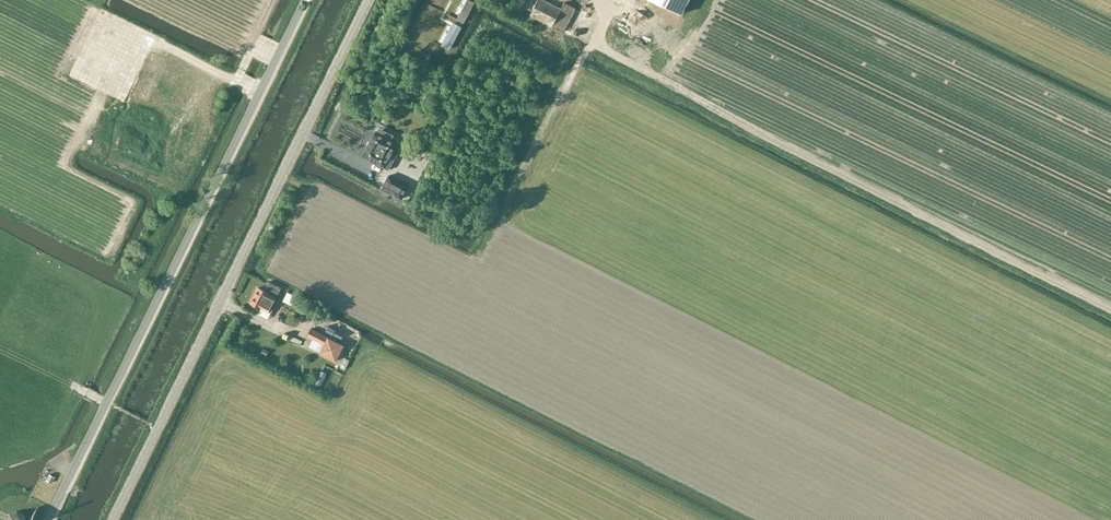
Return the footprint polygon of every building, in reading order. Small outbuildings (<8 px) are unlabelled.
[(576,9),(564,3),(561,9),(545,0),(538,0),(530,15),(526,22),(537,27),(540,21),(552,26),(563,33),(576,9)] [(681,14),(688,0),(653,0),(681,14)] [(377,128),(365,151),(387,162),(387,161),(392,164),(396,155),(391,153),(399,139),(393,136),(396,131),(388,127),(385,132),(377,128)] [(391,171),(385,185),(404,194),(411,180),(391,171)] [(258,287),(256,292),(251,303),(261,308),(262,307),(272,312),(274,307),(271,306),(275,298),(276,298),(282,287),(269,281),(264,290),(258,287)] [(311,328),(306,336),(324,345),(320,353),(336,361),(344,345),(328,337),(311,328)] [(47,474),(43,480),(50,484),(53,477),(47,474)] [(24,515),(16,512),(9,514),(6,519),(25,519),(24,515)]
